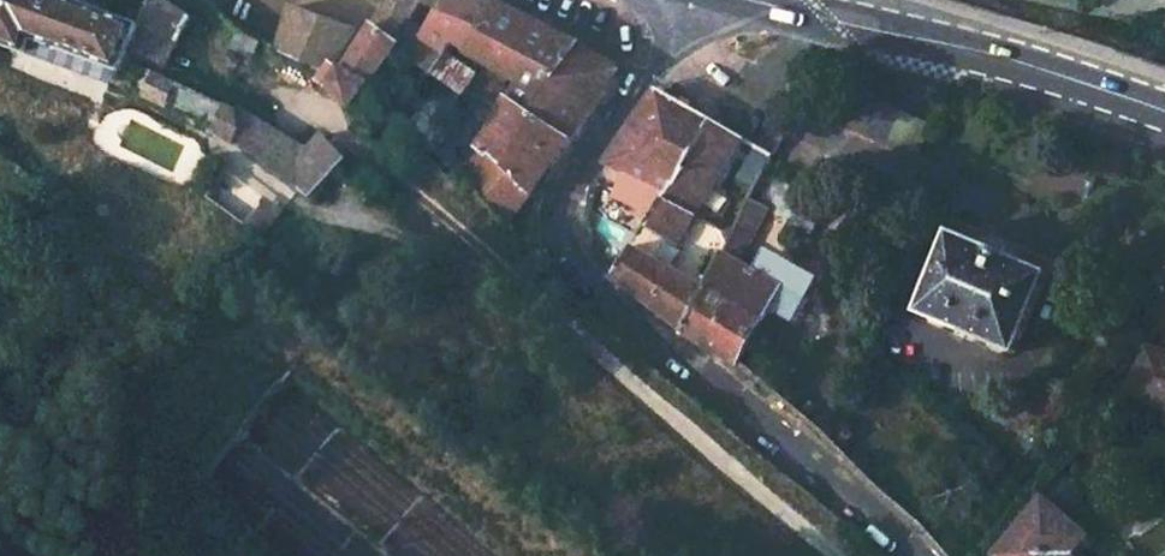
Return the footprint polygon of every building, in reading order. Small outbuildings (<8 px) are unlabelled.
[(166,0),(151,32),(116,19),(119,7),(103,0),(0,0),(0,43),(124,88),(135,66),(175,79),(198,29),(166,0)] [(367,10),(383,19),(328,87),(350,104),(397,47),(430,71),(447,52),(423,34),(406,23),(422,0),(374,0),(367,10)] [(473,48),(498,2),(494,0),(447,0),(441,8),(423,34),(447,52),(457,40),(473,48)] [(505,72),(520,81),(549,97),(586,47),(558,30),(526,13),(498,2),(473,48),(464,64),(475,71),(482,60),(493,66),(490,71),(503,77),(505,72)] [(352,29),(286,9),(271,51),(323,76),(352,29)] [(247,41),(238,58),(247,63),(256,45),(247,41)] [(624,74),(586,47),(549,97),(520,81),(512,94),(574,142),(624,74)] [(430,71),(463,95),(478,73),(475,71),(464,64),(447,52),(430,71)] [(443,124),(457,135),(483,96),(491,83),(478,73),(463,95),(443,124)] [(165,111),(173,93),(150,82),(141,100),(165,111)] [(610,165),(633,178),(620,201),(653,223),(690,167),(686,165),(714,118),(666,89),(610,165)] [(947,128),(858,93),(845,122),(935,157),(947,128)] [(514,221),(539,189),(574,142),(512,94),(503,109),(467,168),(514,221)] [(362,163),(336,139),(317,158),(254,123),(186,95),(180,108),(225,131),(224,138),(243,147),(252,135),(263,163),(319,204),(362,163)] [(706,286),(663,262),(676,241),(709,250),(723,225),(693,208),(744,135),(714,118),(686,165),(690,167),(653,223),(618,278),(687,323),(706,286)] [(444,143),(435,134),(424,144),(433,153),(444,143)] [(752,201),(814,236),(833,202),(770,168),(752,201)] [(263,238),(283,210),(227,169),(206,196),(263,238)] [(546,197),(539,189),(514,221),(543,253),(542,206),(546,197)] [(763,319),(772,304),(791,315),(802,296),(758,270),(741,260),(752,241),(735,233),(706,286),(763,319)] [(1051,275),(952,234),(919,314),(1017,355),(1051,275)] [(802,296),(812,279),(766,253),(758,270),(802,296)] [(763,319),(706,286),(687,323),(685,326),(739,361),(763,319)] [(1158,341),(1137,390),(1164,402),(1164,344),(1158,341)] [(1059,496),(1006,550),(1011,555),(1080,555),(1079,554),(1099,534),(1059,496)]
